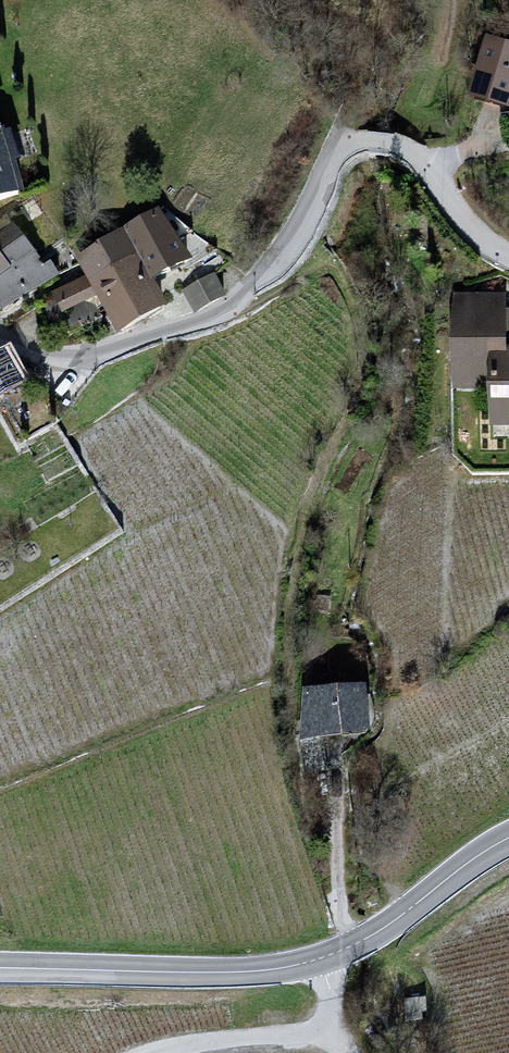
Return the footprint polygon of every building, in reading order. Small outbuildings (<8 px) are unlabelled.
[(498,39),(477,113),(508,122),(508,42),(498,39)] [(57,176),(37,96),(10,102),(0,61),(0,190),(57,176)] [(211,200),(123,240),(151,302),(239,261),(211,200)] [(0,232),(0,316),(5,322),(67,262),(19,213),(0,232)] [(57,280),(68,302),(102,286),(91,264),(57,280)] [(466,299),(476,420),(508,417),(508,295),(466,299)] [(371,679),(302,681),(303,729),(372,727),(371,679)]
